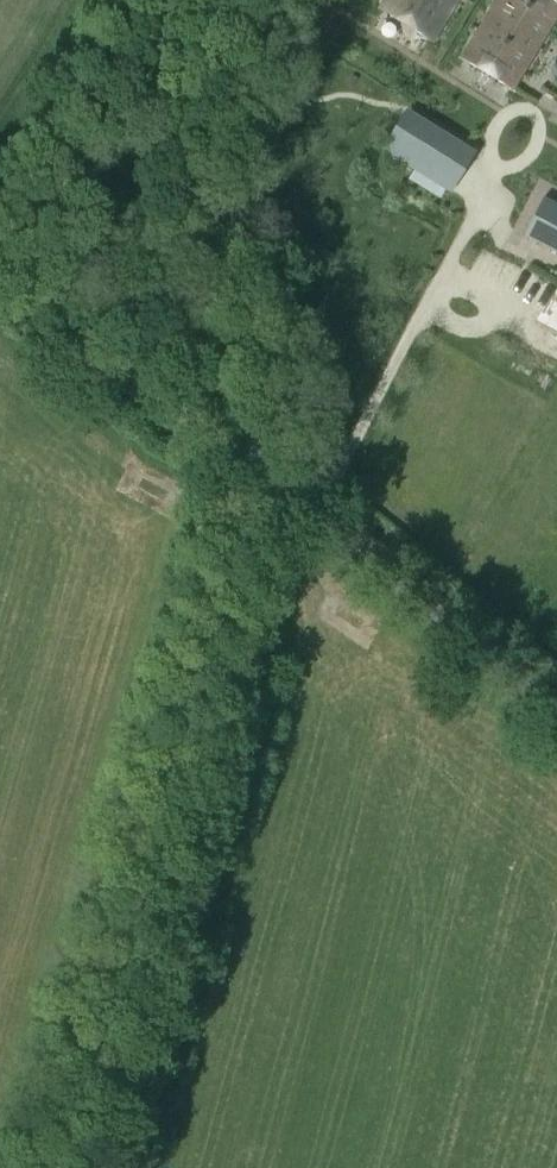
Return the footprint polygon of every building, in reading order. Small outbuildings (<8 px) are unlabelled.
[(457,0),(386,0),(381,8),(433,40),(457,0)] [(556,17),(556,3),(552,0),(494,0),(460,57),(514,89),(556,17)] [(340,27),(331,22),(324,35),(333,40),(340,27)] [(358,78),(351,74),(346,82),(354,87),(358,78)] [(404,104),(380,142),(450,184),(473,146),(404,104)] [(79,189),(83,183),(75,178),(71,184),(79,189)] [(524,236),(556,253),(556,205),(544,198),(524,236)]
